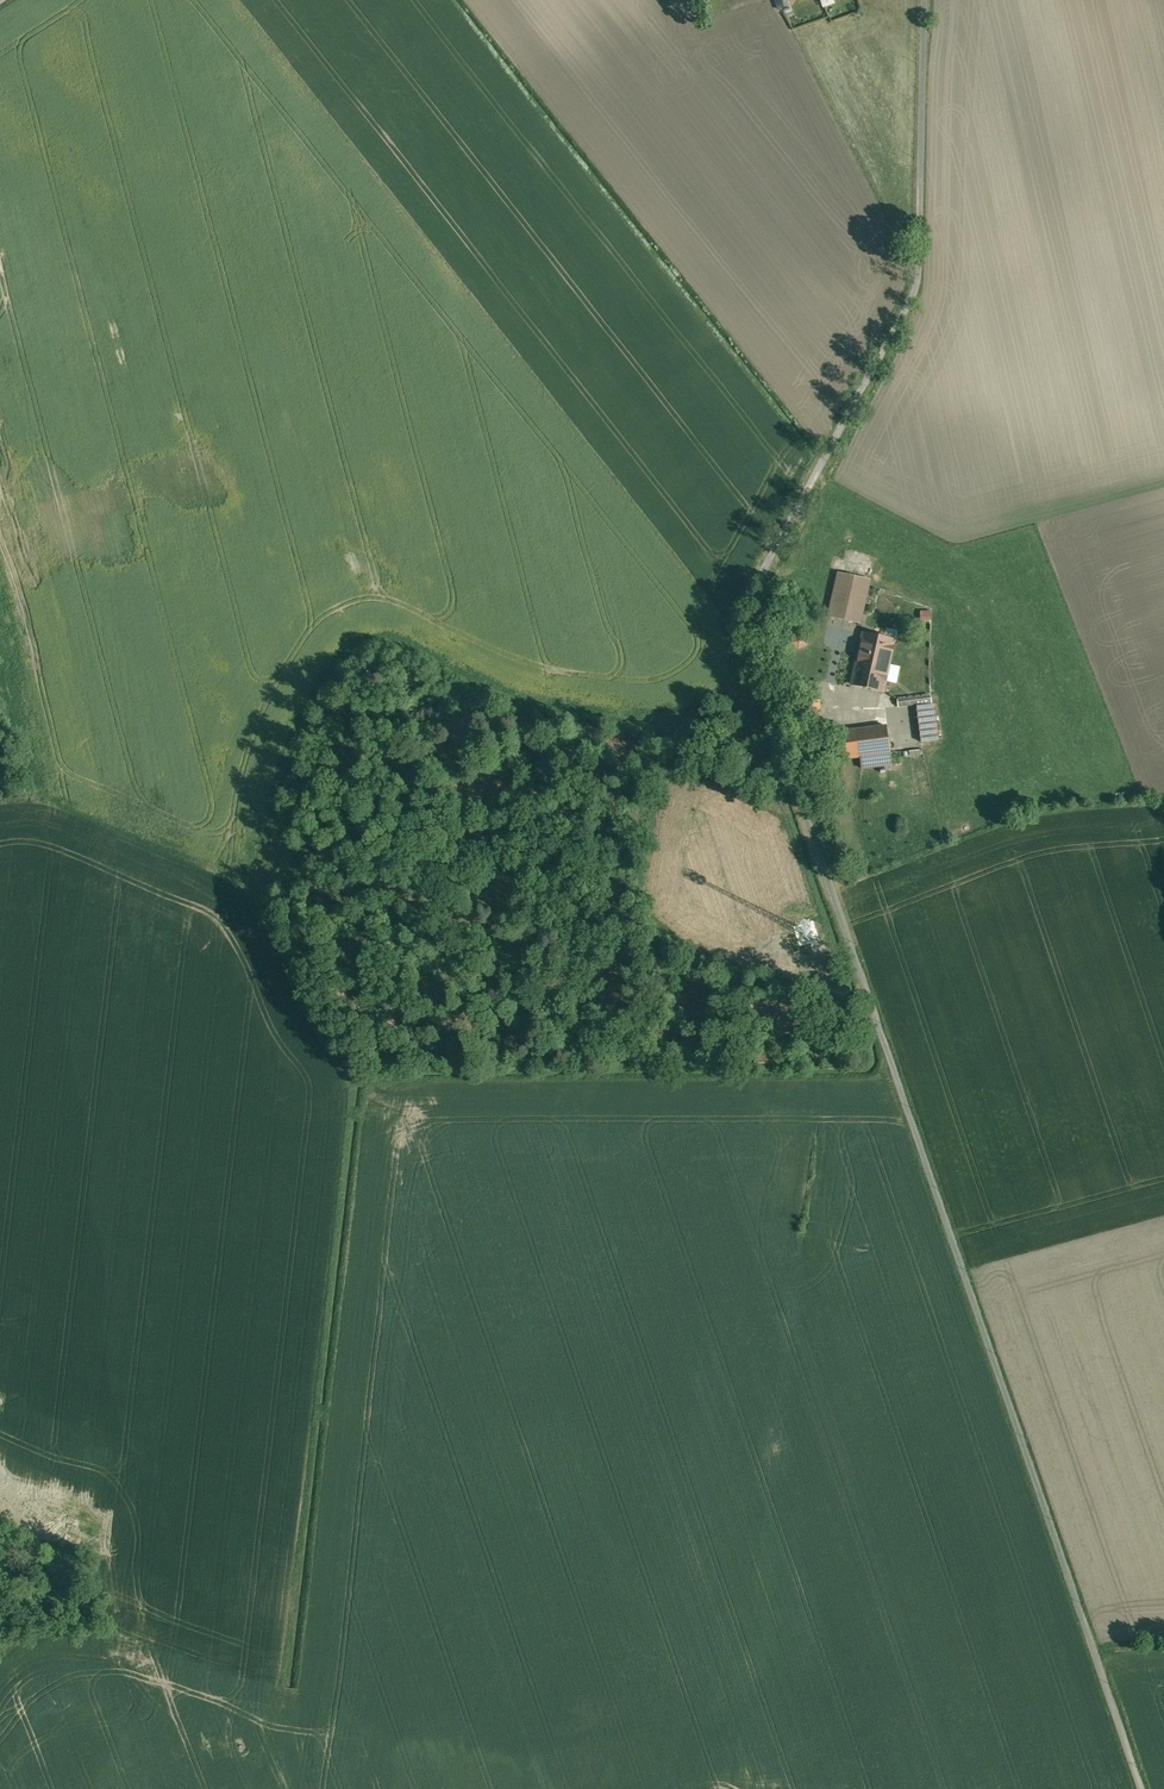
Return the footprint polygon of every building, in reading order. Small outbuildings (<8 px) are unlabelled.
[(776,10),(789,5),(787,0),(772,0),(776,10)] [(870,580),(852,576),(846,604),(864,608),(870,580)] [(846,604),(833,601),(830,616),(860,623),(864,608),(846,604)] [(791,632),(791,647),(806,647),(806,632),(791,632)] [(895,640),(866,634),(861,654),(881,658),(878,669),(888,672),(895,640)] [(881,658),(861,654),(854,684),(884,690),(888,672),(878,669),(881,658)] [(914,698),(918,740),(938,739),(935,701),(926,702),(926,697),(914,698)] [(887,726),(838,732),(841,759),(890,753),(887,726)]
